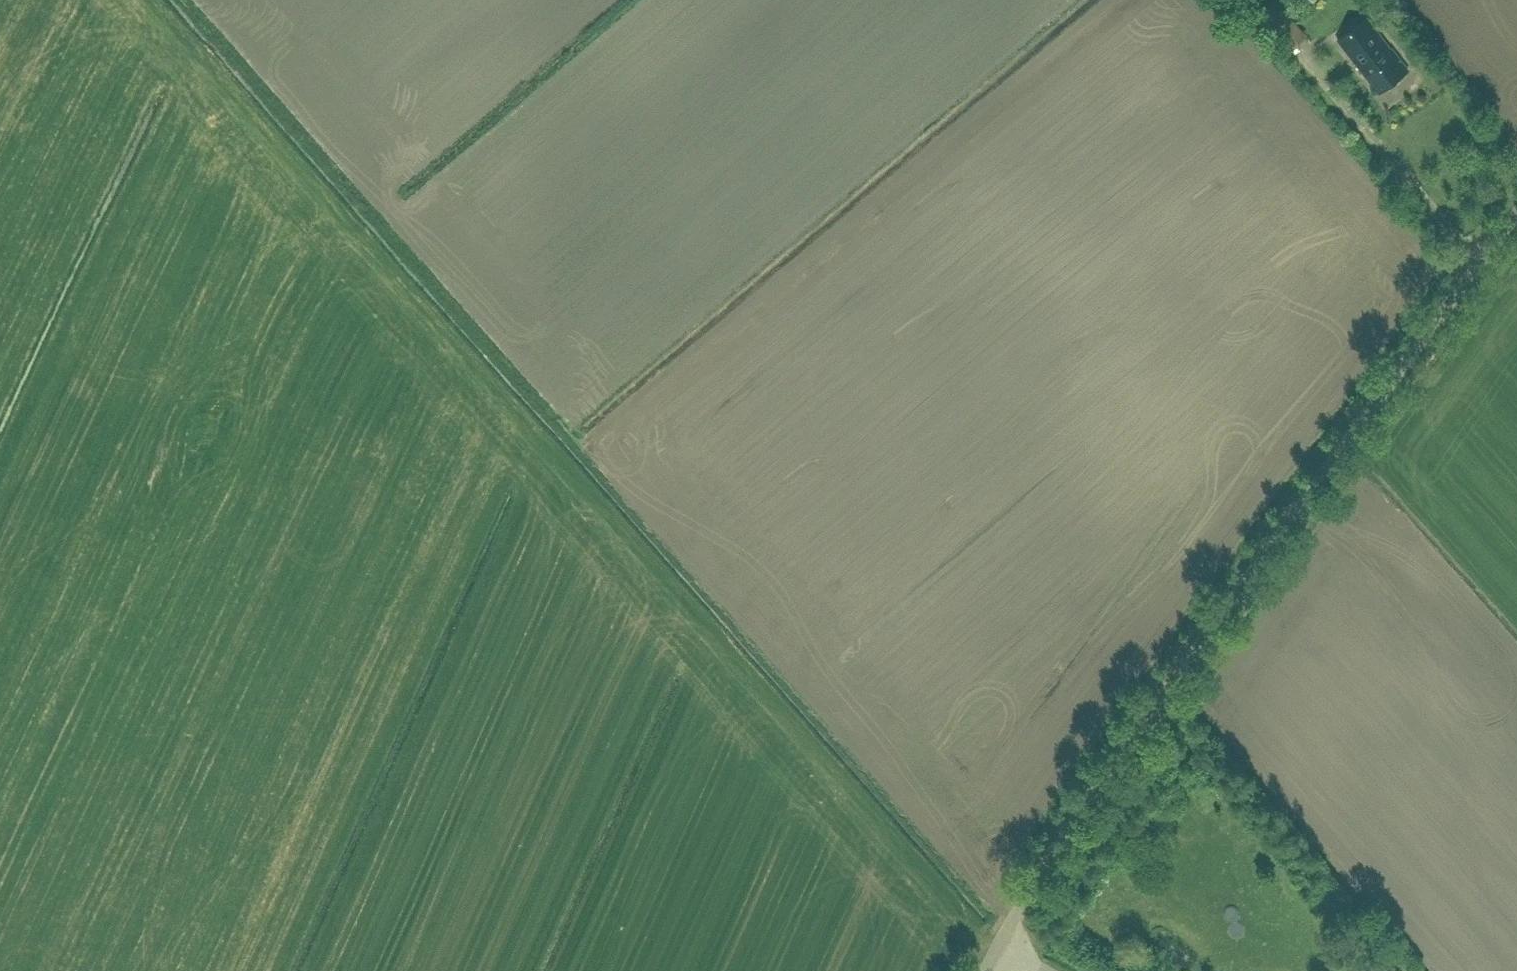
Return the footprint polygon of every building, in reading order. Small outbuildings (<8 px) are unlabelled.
[(1288,51),(1306,35),(1275,0),(1273,0),(1256,15),(1288,51)] [(1378,91),(1408,68),(1391,47),(1366,16),(1337,38),(1378,91)]
